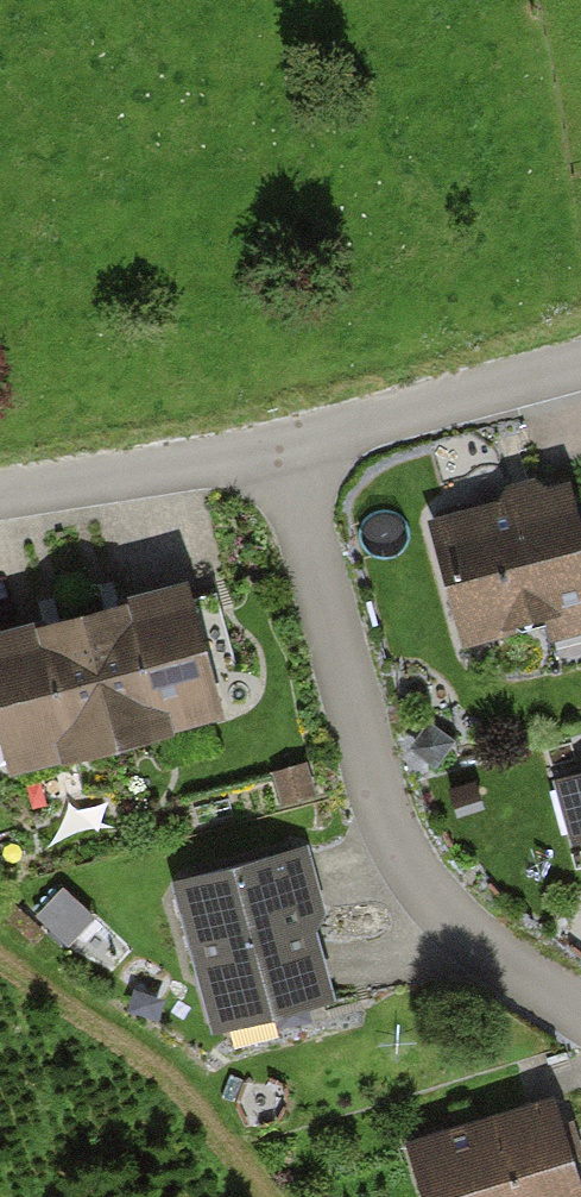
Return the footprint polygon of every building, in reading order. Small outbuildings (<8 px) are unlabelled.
[(436,520),(470,658),(580,631),(580,532),(570,488),(436,520)] [(0,636),(0,718),(16,782),(236,730),(202,588),(0,636)] [(565,784),(580,842),(580,779),(565,784)] [(308,850),(187,878),(221,1029),(342,1002),(308,850)] [(416,1148),(431,1196),(580,1196),(580,1175),(560,1105),(416,1148)]
